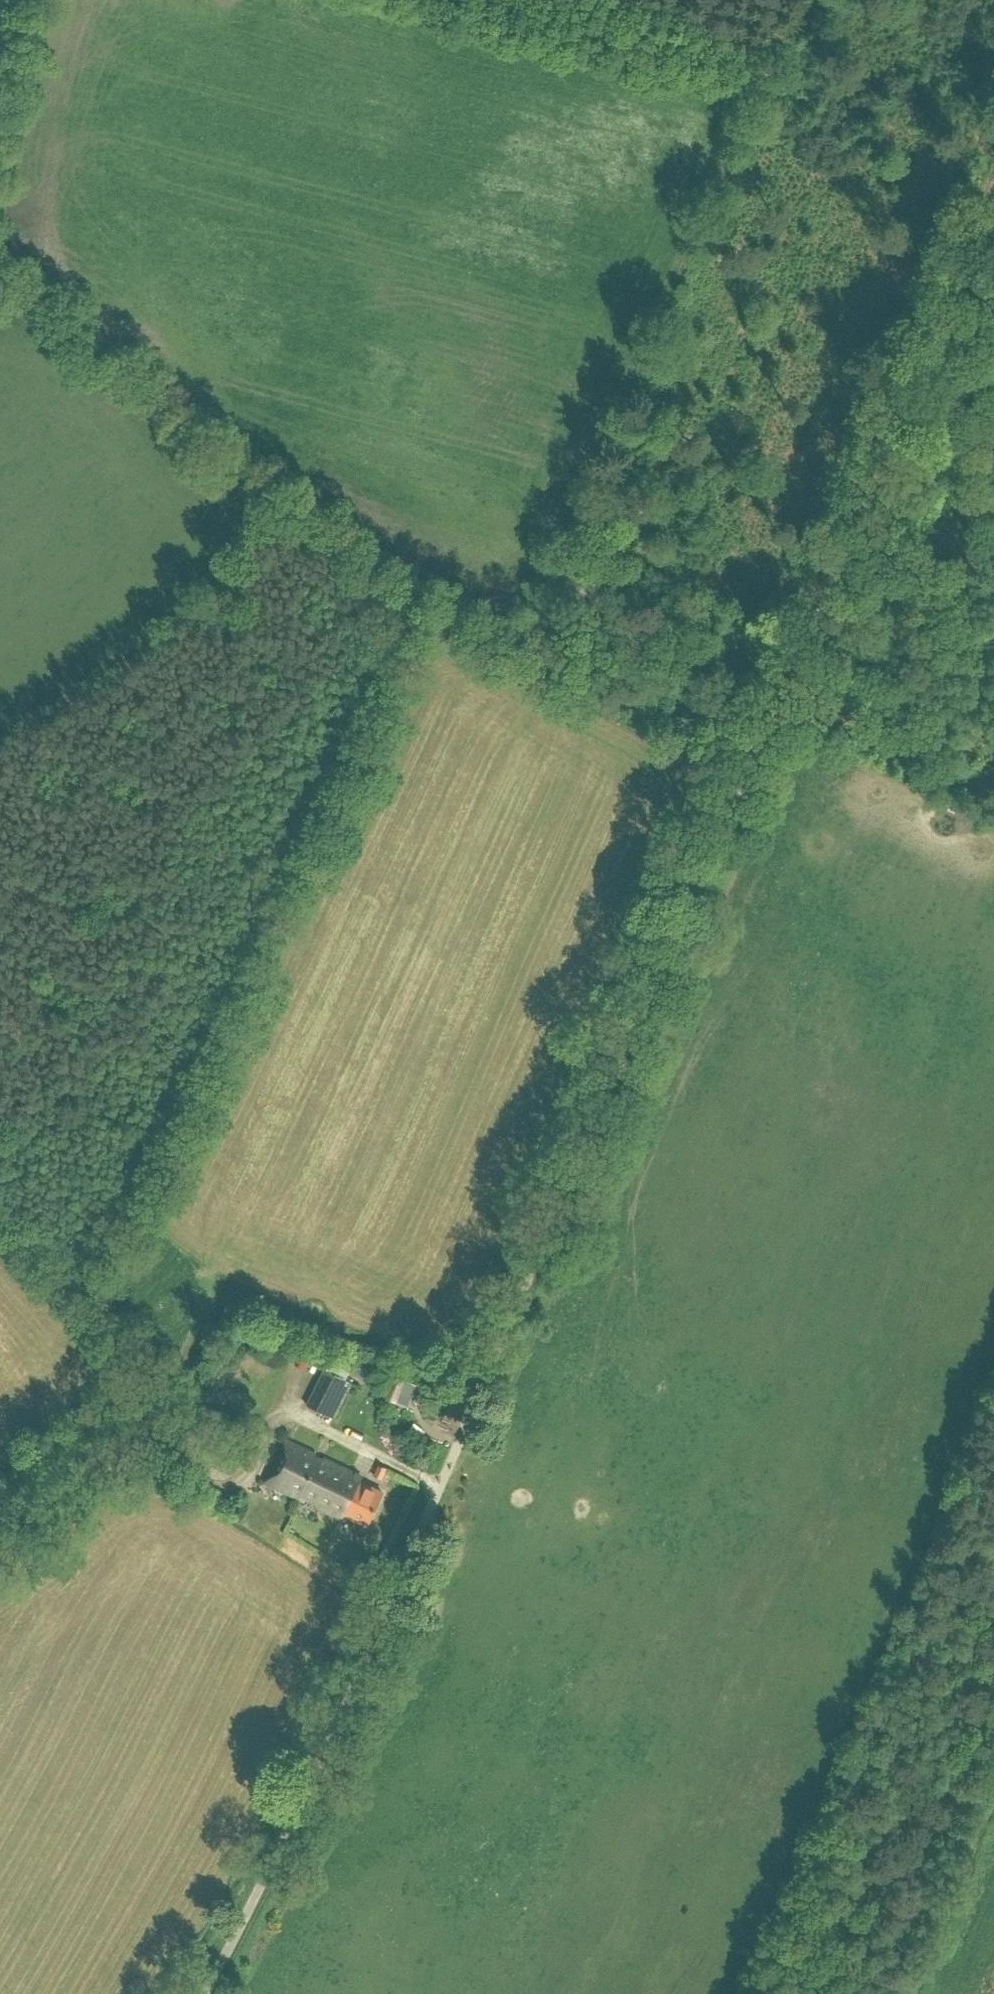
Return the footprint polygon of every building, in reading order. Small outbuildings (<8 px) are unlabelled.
[(333,1418),(342,1400),(352,1382),(325,1368),(307,1404),(333,1418)] [(395,1402),(395,1401),(405,1379),(391,1373),(381,1396),(395,1402)] [(313,1506),(327,1513),(349,1471),(322,1458),(321,1460),(313,1457),(314,1455),(285,1440),(264,1483),(302,1501),(304,1499),(314,1504),(313,1506)] [(382,1479),(387,1468),(377,1464),(373,1475),(382,1479)] [(349,1471),(327,1513),(339,1518),(341,1514),(363,1525),(379,1493),(357,1481),(359,1477),(349,1471)]
